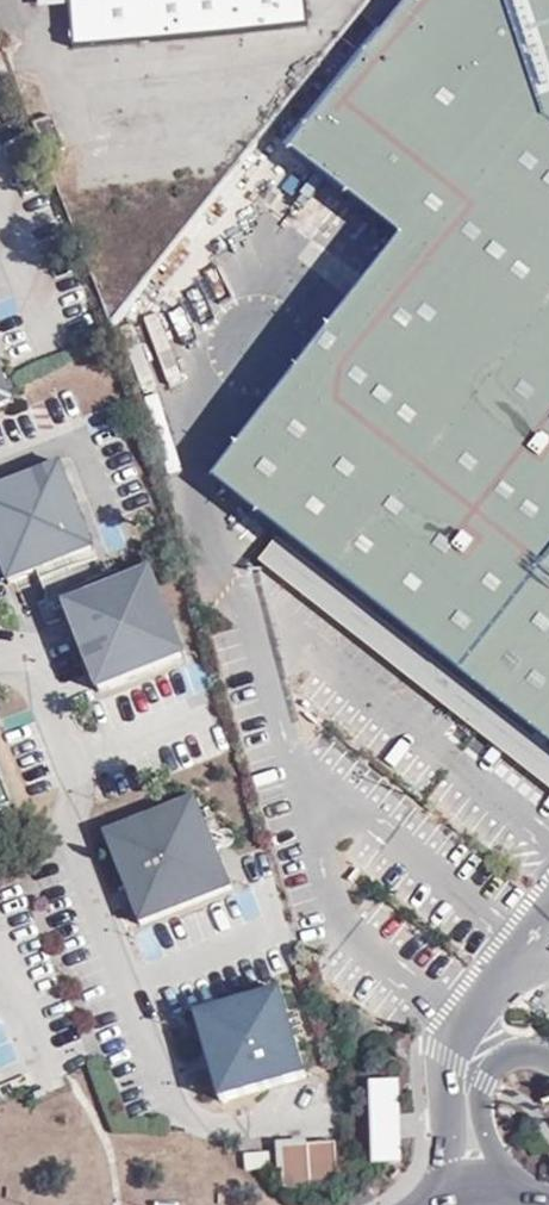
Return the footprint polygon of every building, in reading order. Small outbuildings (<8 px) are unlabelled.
[(305,0),(42,0),(42,2),(76,0),(80,48),(210,38),(307,30),(305,0)] [(289,149),(401,238),(214,480),(548,743),(548,0),(404,0),(289,149)] [(11,401),(0,374),(0,405),(11,401)] [(60,566),(89,555),(55,467),(0,488),(0,575),(4,586),(31,576),(60,566)] [(62,575),(60,566),(31,576),(35,585),(62,575)] [(118,587),(90,598),(61,609),(93,694),(178,661),(146,576),(118,587)] [(87,588),(90,598),(118,587),(114,578),(87,588)] [(0,789),(0,818),(10,814),(0,789)] [(230,887),(195,797),(102,833),(137,923),(230,887)] [(304,1074),(279,990),(193,1016),(218,1099),(304,1074)] [(372,1138),(395,1136),(397,1162),(402,1161),(398,1082),(369,1084),(372,1138)] [(374,1163),(397,1162),(395,1136),(372,1138),(374,1163)] [(338,1184),(336,1141),(282,1144),(284,1186),(338,1184)] [(271,1167),(270,1152),(245,1154),(247,1169),(271,1167)]
